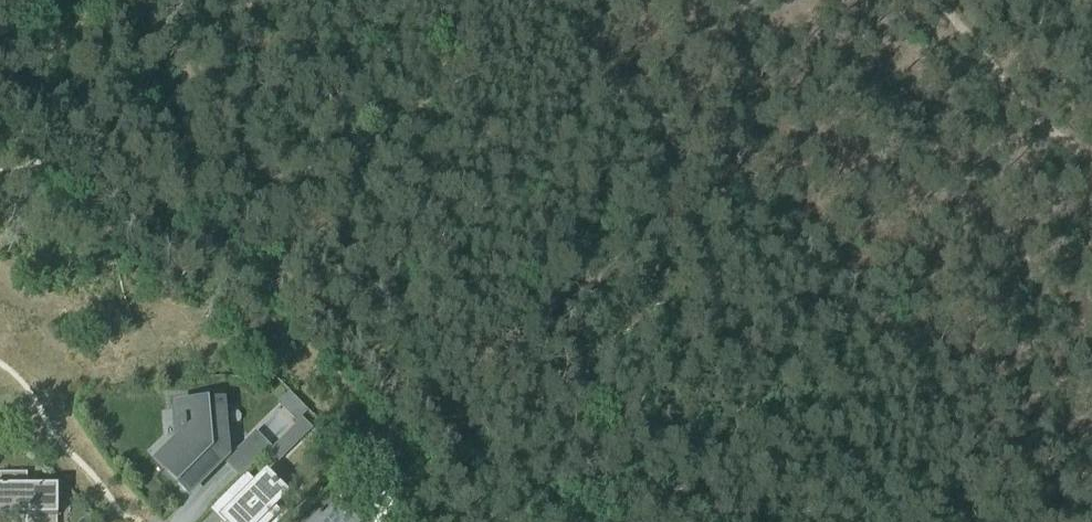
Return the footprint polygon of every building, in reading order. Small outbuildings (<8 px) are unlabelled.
[(189,493),(225,457),(221,406),(182,409),(184,442),(161,465),(189,493)] [(302,440),(312,430),(302,421),(292,430),(302,440)] [(265,454),(252,440),(227,465),(240,479),(265,454)] [(27,474),(14,474),(0,474),(0,519),(26,520),(26,521),(58,521),(58,520),(58,489),(27,489),(27,474)] [(256,483),(248,492),(239,483),(213,510),(222,519),(224,517),(228,521),(267,521),(269,520),(262,513),(274,501),(256,483)] [(384,509),(395,520),(401,514),(390,503),(384,509)] [(350,521),(346,518),(344,519),(336,510),(324,521),(349,521),(350,521)]
